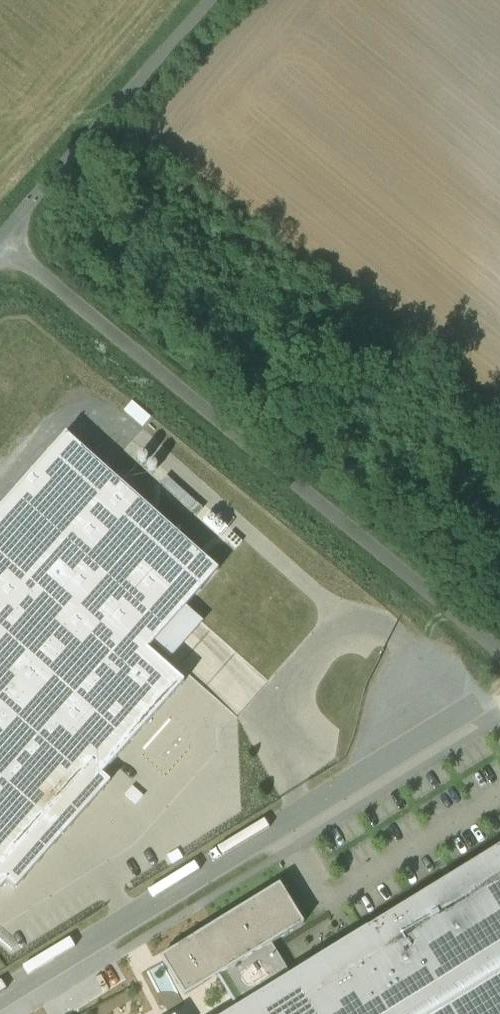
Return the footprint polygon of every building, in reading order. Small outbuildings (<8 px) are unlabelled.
[(124,412),(142,428),(151,419),(132,402),(124,412)] [(184,683),(147,650),(185,607),(218,571),(204,558),(66,436),(0,510),(0,890),(184,683)] [(167,477),(160,484),(196,516),(203,509),(167,477)] [(291,976),(237,1009),(229,1013),(499,1013),(499,848),(291,976)] [(279,886),(160,959),(185,998),(218,978),(272,944),(303,925),(279,886)] [(291,976),(272,944),(218,978),(237,1009),(291,976)]
